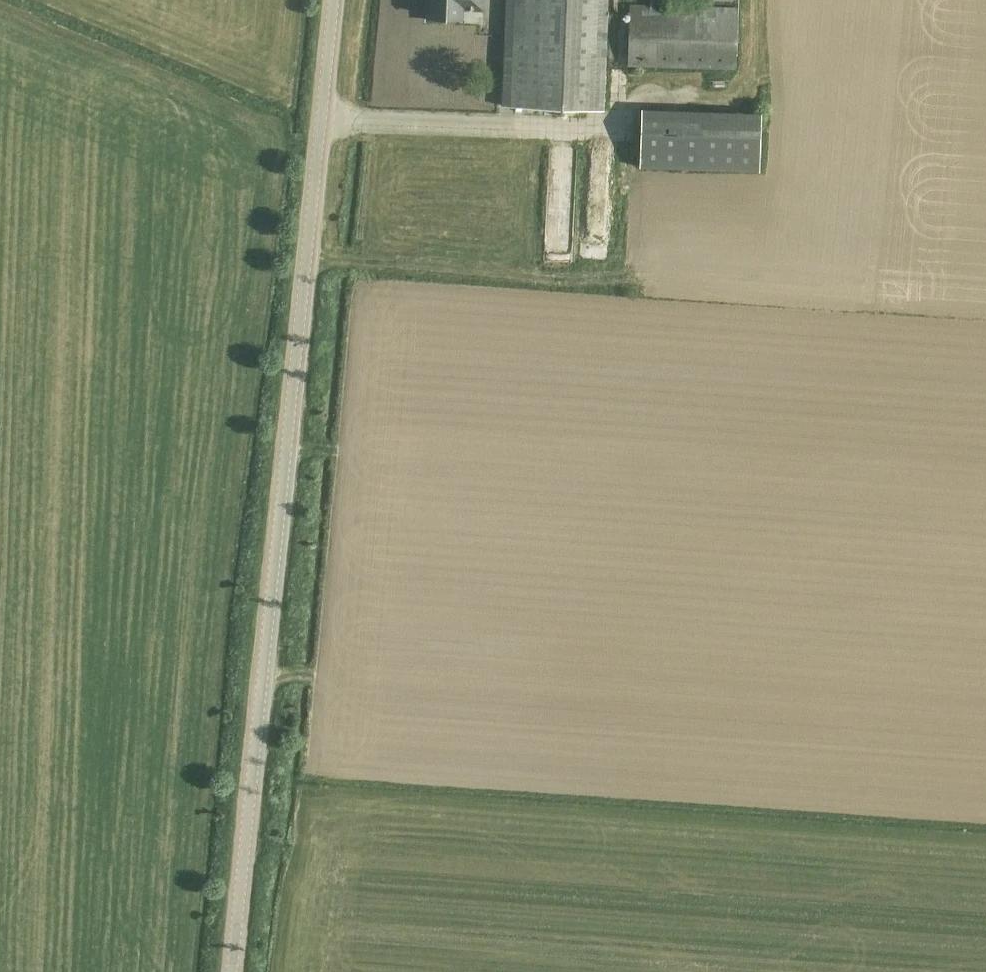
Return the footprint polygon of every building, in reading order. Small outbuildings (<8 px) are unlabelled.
[(428,20),(444,20),(445,16),(461,17),(462,7),(483,8),(483,0),(428,0),(428,20)] [(503,105),(586,108),(603,109),(607,0),(507,0),(503,105)] [(650,14),(631,13),(630,66),(735,68),(736,15),(660,14),(660,0),(650,0),(650,14)] [(642,108),(640,167),(700,169),(702,110),(642,108)] [(607,253),(608,228),(589,228),(588,252),(607,253)]
